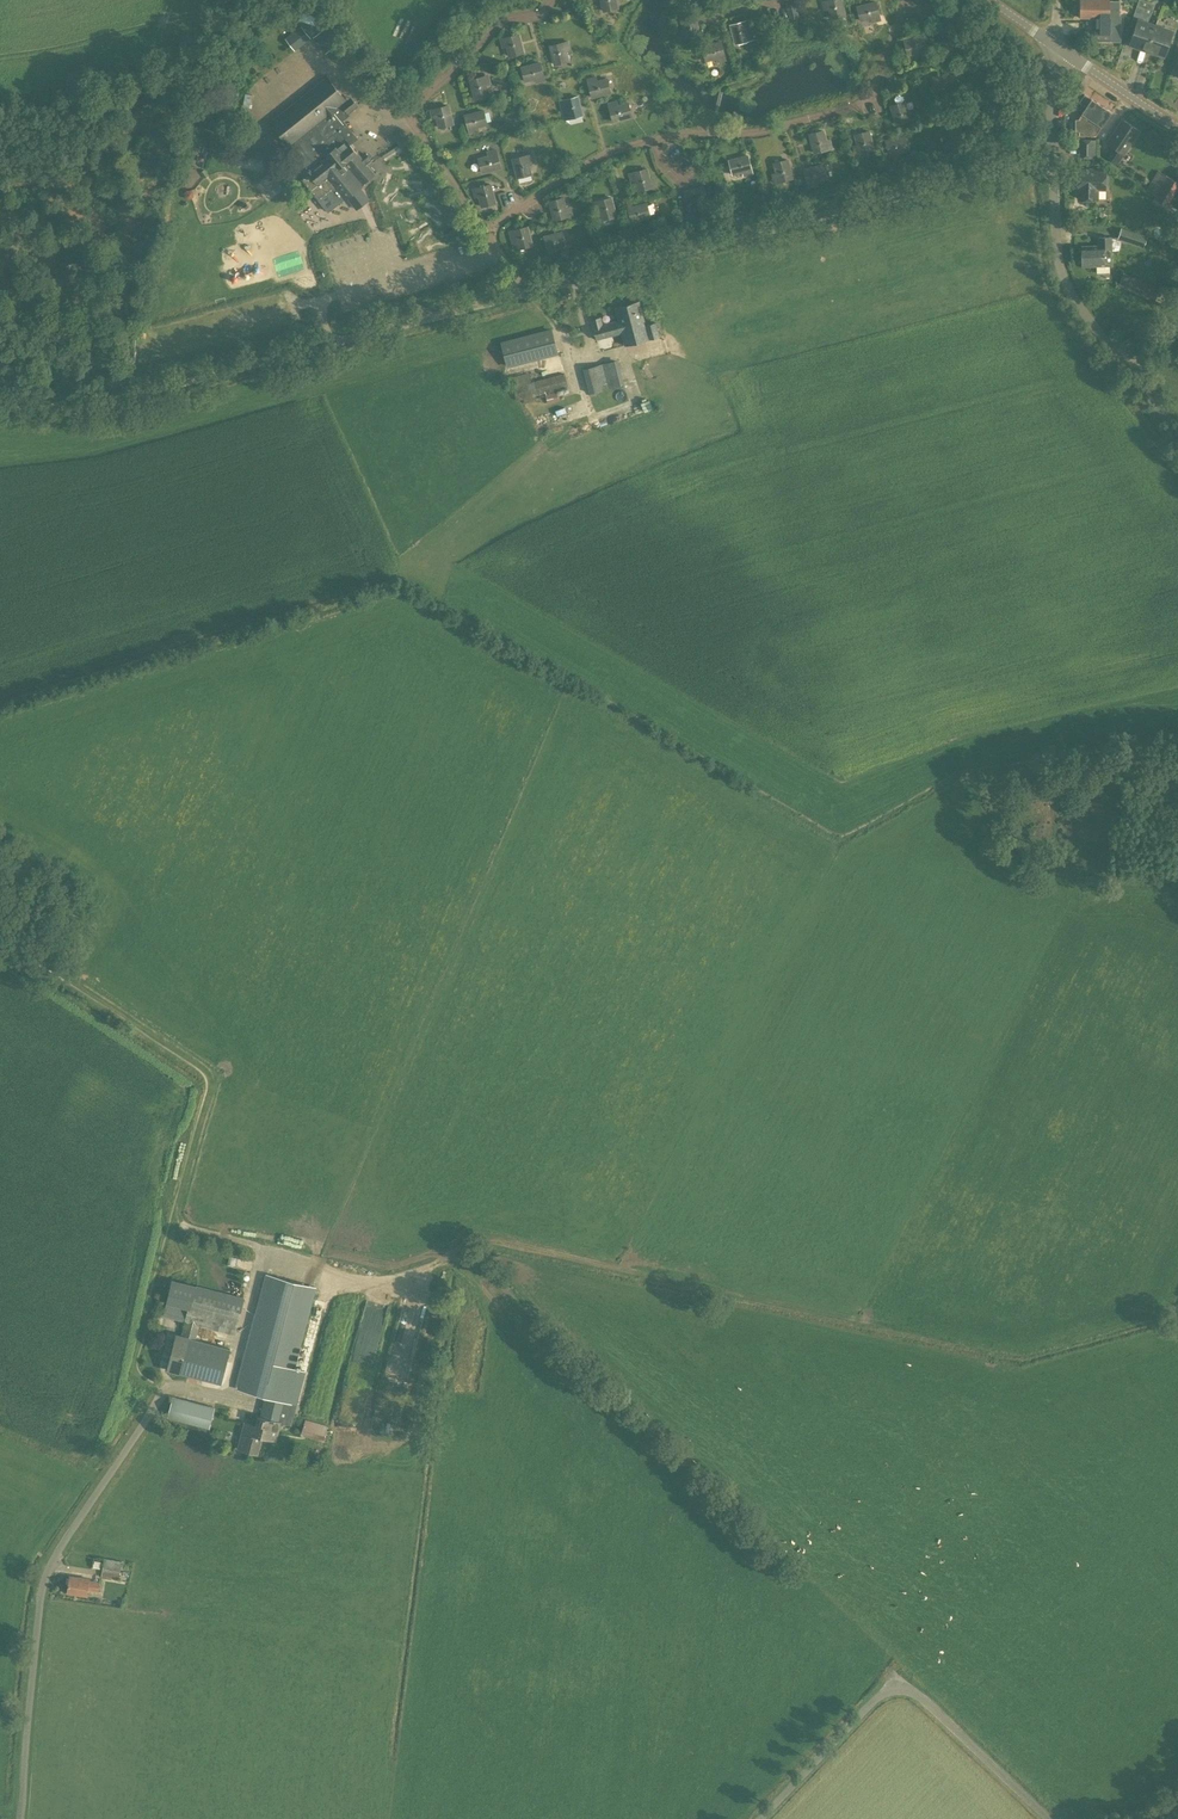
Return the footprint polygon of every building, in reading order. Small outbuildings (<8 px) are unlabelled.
[(603,13),(618,8),(617,0),(600,0),(603,13)] [(847,16),(842,0),(824,0),(822,1),(824,11),(828,10),(830,20),(847,16)] [(1120,2),(1110,2),(1110,0),(1080,0),(1079,18),(1094,18),(1094,41),(1119,42),(1120,2)] [(871,23),(882,21),(877,1),(856,7),(860,22),(870,20),(871,23)] [(789,20),(800,17),(796,2),(785,5),(789,20)] [(1134,14),(1142,17),(1145,8),(1137,5),(1134,14)] [(1161,9),(1162,19),(1177,19),(1177,8),(1161,9)] [(681,40),(701,36),(696,15),(680,19),(682,29),(678,30),(681,40)] [(735,45),(750,41),(755,40),(749,19),(729,24),(735,45)] [(1131,42),(1148,48),(1155,27),(1138,21),(1131,42)] [(295,50),(311,38),(301,26),(286,38),(295,50)] [(1171,32),(1155,27),(1148,48),(1164,54),(1171,32)] [(326,28),(313,38),(325,53),(338,43),(326,28)] [(508,58),(525,54),(519,33),(499,38),(502,49),(505,48),(508,58)] [(568,52),(571,51),(569,41),(548,46),(554,66),(570,62),(568,52)] [(716,63),(726,60),(722,41),(701,46),(705,63),(715,59),(716,63)] [(535,84),(546,81),(541,62),(520,67),(524,83),(534,80),(535,84)] [(292,70),(304,90),(315,83),(302,63),(292,70)] [(947,93),(958,91),(953,71),(932,76),(936,92),(946,89),(947,93)] [(591,99),(612,93),(607,77),(604,78),(603,74),(586,79),(591,99)] [(488,86),(491,85),(489,75),(468,80),(474,100),(490,96),(488,86)] [(283,150),(304,177),(302,179),(310,189),(319,200),(328,211),(341,201),(342,201),(363,185),(363,184),(373,175),(364,163),(369,159),(365,154),(360,159),(349,145),(357,139),(346,124),(342,121),(349,115),(341,104),(346,100),(327,77),(270,122),(289,145),(283,150)] [(568,120),(584,116),(579,95),(558,101),(561,111),(565,109),(568,120)] [(1096,136),(1112,112),(1085,95),(1080,103),(1081,109),(1079,111),(1082,113),(1079,118),(1079,119),(1075,119),(1075,131),(1079,131),(1078,136),(1096,136)] [(612,123),(633,117),(628,101),(625,102),(624,98),(607,102),(612,123)] [(895,125),(915,120),(912,110),(908,111),(906,101),(889,105),(895,125)] [(438,129),(454,125),(449,104),(429,110),(431,120),(436,119),(438,129)] [(478,128),(488,126),(484,109),(463,115),(469,135),(479,132),(478,128)] [(1105,156),(1118,165),(1140,130),(1122,119),(1107,143),(1112,146),(1105,156)] [(813,154),(834,149),(831,139),(827,139),(824,130),(808,134),(813,154)] [(855,156),(876,151),(870,130),(854,134),(856,144),(852,145),(855,156)] [(897,154),(909,151),(907,135),(885,140),(889,159),(898,158),(897,154)] [(1096,158),(1096,139),(1080,139),(1080,158),(1096,158)] [(481,174),(502,169),(497,149),(487,151),(488,155),(477,158),(481,174)] [(530,165),(534,164),(531,153),(511,158),(517,179),(533,175),(530,165)] [(743,177),(754,174),(749,154),(728,160),(732,176),(742,173),(743,177)] [(789,158),(772,163),(774,172),(771,173),(774,184),(794,179),(789,158)] [(817,182),(828,180),(824,164),(803,169),(808,188),(818,187),(817,182)] [(654,188),(648,168),(628,173),(630,181),(634,180),(637,193),(654,188)] [(1145,191),(1168,204),(1177,185),(1177,181),(1157,169),(1145,191)] [(1080,200),(1098,200),(1098,189),(1106,190),(1106,172),(1105,172),(1105,171),(1091,171),(1090,172),(1079,172),(1078,189),(1080,189),(1080,200)] [(480,208),(497,204),(492,183),(471,188),(473,198),(478,198),(480,208)] [(685,203),(708,198),(705,185),(682,191),(685,203)] [(553,221),(573,216),(571,206),(567,207),(564,197),(548,201),(553,221)] [(592,202),(595,212),(599,211),(601,221),(617,217),(612,197),(592,202)] [(642,221),(652,218),(648,202),(627,207),(632,226),(643,225),(642,221)] [(532,245),(528,227),(509,231),(514,250),(515,250),(532,245)] [(1130,242),(1134,231),(1121,227),(1117,238),(1130,242)] [(558,250),(568,247),(563,231),(543,236),(548,256),(559,254),(558,250)] [(1082,265),(1096,265),(1096,272),(1109,272),(1109,265),(1112,265),(1112,237),(1098,237),(1098,247),(1082,248),(1082,265)] [(170,281),(176,266),(161,261),(155,276),(170,281)] [(1154,301),(1160,289),(1123,273),(1118,285),(1154,301)] [(625,345),(660,336),(656,322),(645,324),(639,301),(615,308),(618,318),(603,323),(601,317),(591,320),(596,340),(622,334),(625,345)] [(502,343),(507,366),(557,353),(552,331),(502,343)] [(589,394),(624,385),(618,360),(584,370),(589,394)] [(510,377),(513,387),(531,382),(528,372),(510,377)] [(513,387),(516,401),(569,388),(565,373),(531,382),(513,387)] [(233,1257),(232,1266),(252,1269),(253,1260),(233,1257)] [(286,1401),(287,1399),(316,1286),(266,1274),(255,1316),(256,1316),(237,1389),(285,1401),(286,1401)] [(186,1322),(182,1337),(177,1335),(168,1370),(221,1383),(230,1349),(196,1340),(200,1325),(234,1334),(243,1298),(173,1280),(172,1280),(167,1302),(190,1308),(189,1309),(186,1322)] [(163,1315),(186,1322),(189,1309),(190,1308),(167,1302),(163,1315)] [(209,1429),(215,1408),(173,1396),(167,1418),(209,1429)] [(276,1441),(281,1422),(280,1421),(285,1401),(266,1397),(259,1426),(245,1422),(238,1449),(258,1454),(262,1437),(276,1441)] [(324,1438),(327,1427),(318,1425),(315,1435),(324,1438)] [(120,1574),(122,1561),(104,1558),(102,1577),(114,1578),(115,1573),(120,1574)] [(98,1591),(100,1581),(89,1580),(90,1579),(70,1576),(68,1592),(88,1595),(88,1590),(98,1591)]
